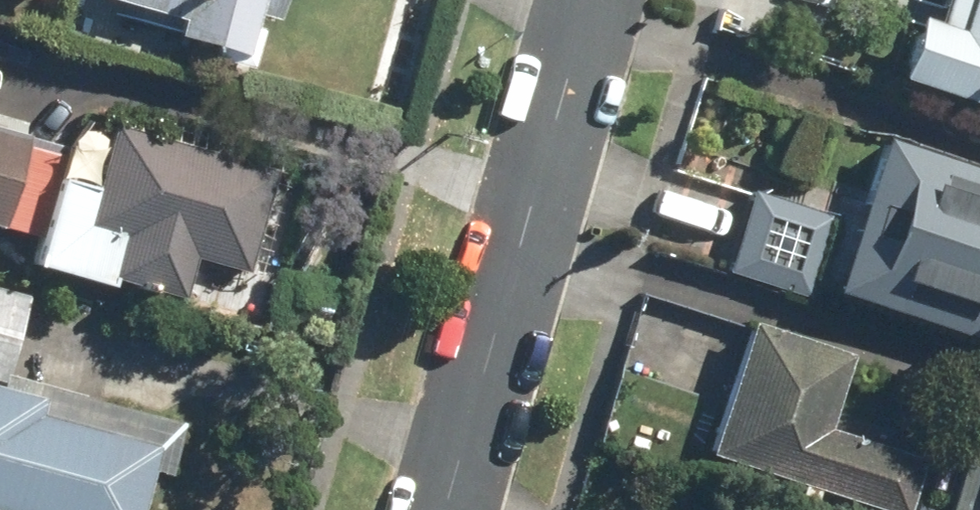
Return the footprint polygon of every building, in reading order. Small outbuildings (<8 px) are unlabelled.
[(176,20),(172,34),(239,54),(251,14),(272,20),(278,0),(108,0),(176,20)] [(935,19),(916,13),(893,80),(979,109),(979,0),(941,0),(935,19)] [(272,173),(112,124),(81,225),(117,236),(104,278),(176,300),(190,256),(241,272),(272,173)] [(0,128),(0,228),(36,238),(59,155),(18,144),(21,134),(0,128)] [(877,133),(828,287),(979,336),(979,166),(877,133)] [(809,224),(733,201),(713,265),(789,289),(809,224)] [(0,293),(0,370),(21,299),(0,293)] [(745,319),(700,453),(869,509),(903,509),(920,461),(822,428),(847,353),(745,319)] [(0,387),(0,509),(136,509),(153,446),(30,413),(34,396),(0,387)] [(949,474),(937,509),(979,509),(979,484),(949,474)]
